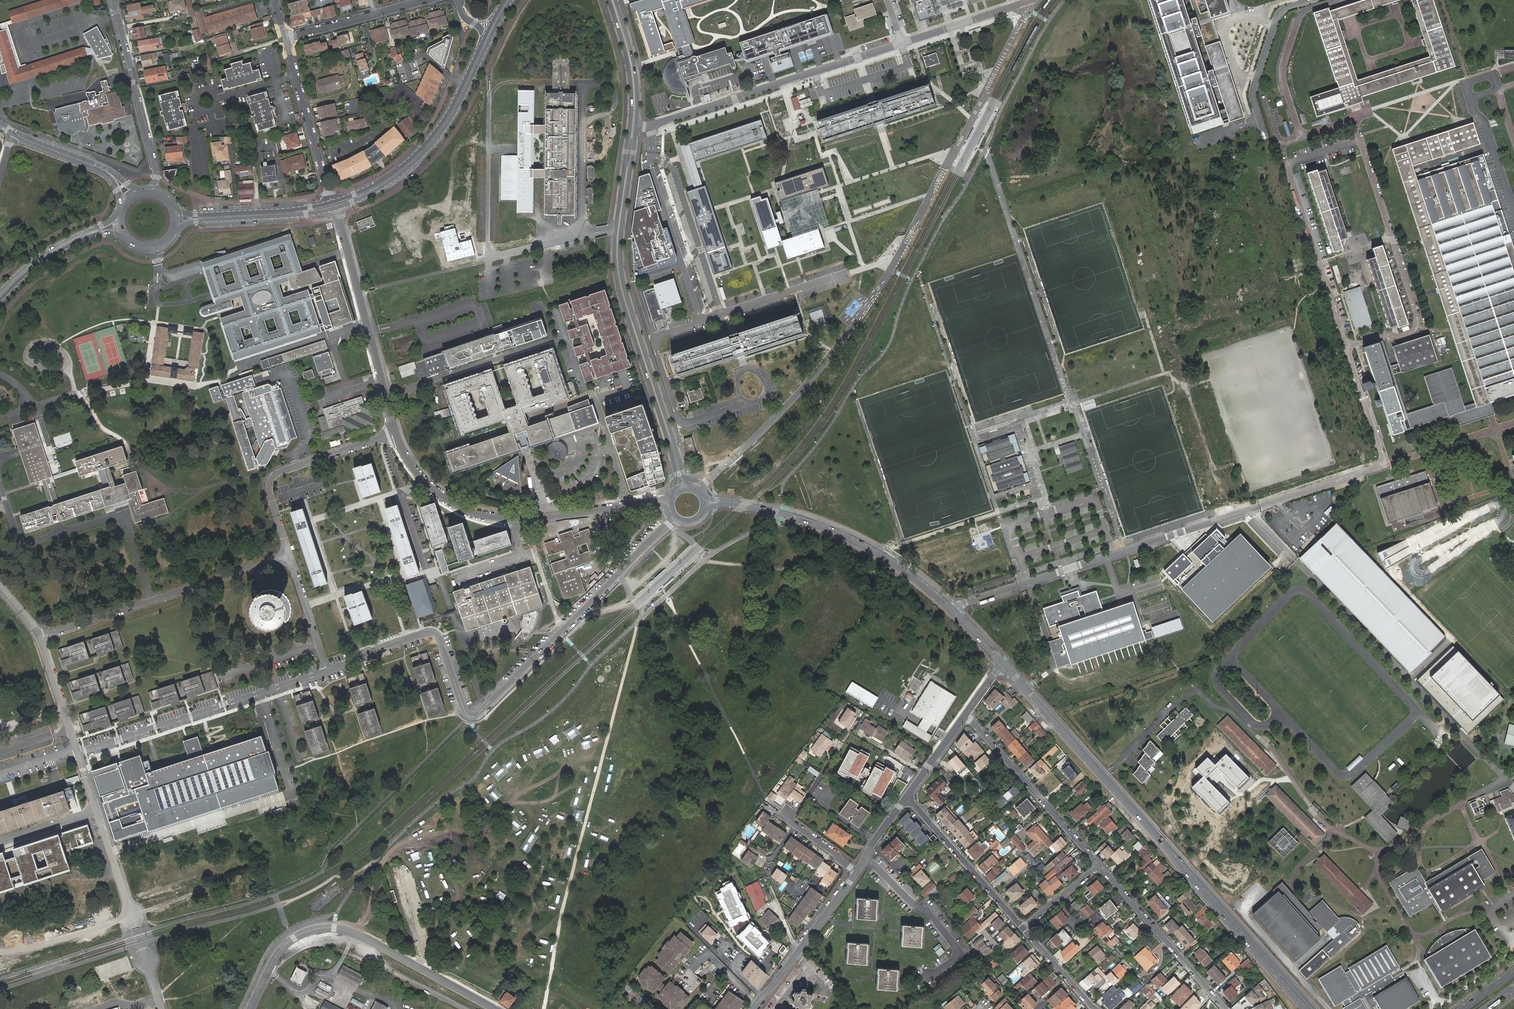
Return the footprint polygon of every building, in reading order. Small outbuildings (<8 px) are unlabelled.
[(38,15),(86,0),(48,0),(35,4),(38,15)] [(93,8),(100,6),(98,0),(91,0),(93,8)] [(168,1),(170,12),(187,9),(185,0),(172,0),(168,1)] [(291,3),(292,7),(291,7),(293,11),(295,11),(296,10),(307,7),(306,4),(305,4),(304,0),(303,0),(291,3)] [(352,7),(350,0),(347,0),(346,0),(335,0),(336,3),(340,2),(342,11),(347,10),(347,8),(352,7)] [(676,57),(677,60),(674,61),(673,58),(670,60),(668,62),(665,65),(664,67),(663,71),(662,74),(663,77),(663,79),(663,81),(664,84),(667,87),(670,91),(671,92),(673,93),(676,94),(680,94),(685,94),(685,93),(684,88),(686,88),(684,82),(692,79),(694,78),(695,78),(695,77),(696,76),(696,75),(697,74),(700,73),(730,64),(731,68),(732,69),(733,69),(734,70),(734,69),(735,69),(736,68),(736,66),(732,53),(728,54),(725,48),(700,56),(697,57),(694,56),(690,44),(694,43),(684,11),(684,8),(681,0),(641,0),(630,4),(632,11),(636,10),(652,55),(666,51),(652,11),(665,7),(678,48),(681,47),(682,51),(683,55),(676,57)] [(684,8),(708,0),(681,0),(684,8)] [(920,23),(936,17),(931,2),(930,2),(930,0),(912,0),(920,23)] [(1193,135),(1245,118),(1211,21),(1228,15),(1223,0),(1148,0),(1193,135)] [(1331,112),(1346,108),(1350,106),(1352,112),(1356,111),(1361,110),(1359,103),(1362,102),(1361,97),(1416,79),(1455,66),(1434,0),(1412,0),(1424,38),(1426,45),(1430,57),(1374,76),(1368,78),(1356,82),(1342,39),(1339,32),(1335,20),(1338,19),(1335,9),(1328,12),(1327,8),(1312,14),(1335,82),(1337,82),(1338,88),(1324,92),(1331,112)] [(1355,3),(1358,12),(1391,1),(1393,0),(1363,0),(1355,3)] [(855,14),(845,18),(849,31),(864,26),(862,20),(877,15),(873,3),(854,9),(855,14)] [(1355,3),(1335,9),(1338,19),(1358,12),(1355,3)] [(22,20),(38,15),(35,4),(18,9),(21,18),(22,20)] [(138,18),(139,20),(143,19),(155,16),(153,6),(141,9),(140,4),(128,7),(130,19),(138,18)] [(253,4),(205,18),(201,8),(194,10),(198,22),(199,22),(201,31),(208,29),(209,33),(257,18),(253,4)] [(846,12),(852,10),(850,4),(843,6),(846,12)] [(331,16),(336,14),(334,6),(324,9),(325,15),(323,16),(324,19),(332,17),(331,16)] [(290,12),(292,17),(302,14),(305,13),(310,12),(309,7),(307,7),(296,10),(295,11),(293,11),(290,12)] [(21,18),(18,9),(9,12),(12,21),(21,18)] [(434,11),(439,26),(447,23),(444,11),(441,11),(439,12),(438,10),(434,11)] [(430,28),(439,26),(434,11),(430,12),(431,14),(429,15),(426,16),(430,28)] [(303,20),(302,14),(291,18),(293,27),(304,24),(303,20)] [(826,16),(740,43),(746,61),(773,53),(774,55),(775,54),(776,57),(770,59),(771,64),(781,61),(791,58),(790,53),(783,55),(783,52),(784,52),(783,50),(831,35),(826,16)] [(420,18),(416,19),(420,34),(429,32),(425,19),(422,20),(420,20),(420,18)] [(420,34),(416,19),(412,21),(412,23),(410,23),(408,24),(410,30),(411,34),(412,37),(420,34)] [(402,36),(411,34),(410,30),(408,24),(408,23),(407,21),(404,22),(403,22),(402,20),(398,21),(402,36)] [(394,39),(402,36),(398,21),(394,23),(395,25),(393,25),(390,26),(394,39)] [(264,28),(262,22),(259,23),(251,26),(253,31),(252,31),(255,41),(265,38),(262,28),(264,28)] [(98,27),(84,35),(90,46),(92,49),(93,48),(94,49),(95,49),(100,58),(102,62),(111,62),(111,60),(112,56),(113,54),(112,53),(109,46),(110,46),(111,47),(111,45),(109,40),(108,38),(106,36),(107,39),(105,39),(98,27)] [(145,37),(143,27),(132,29),(135,39),(145,37)] [(371,31),(374,43),(388,40),(384,28),(371,31)] [(19,69),(6,30),(0,32),(0,68),(1,74),(6,73),(10,84),(17,82),(15,74),(19,73),(19,72),(19,70),(19,69)] [(203,41),(199,30),(195,31),(198,42),(203,41)] [(345,44),(343,35),(337,37),(338,39),(332,41),(334,48),(340,47),(339,45),(345,44)] [(432,47),(429,55),(445,69),(454,41),(454,39),(453,37),(452,36),(449,35),(443,39),(444,41),(432,47)] [(226,36),(215,39),(220,56),(231,53),(229,44),(227,45),(226,43),(228,42),(226,36)] [(152,50),(159,48),(159,45),(155,46),(154,39),(139,41),(140,51),(151,49),(152,50)] [(320,41),(309,44),(311,52),(322,49),(322,51),(328,49),(327,42),(321,43),(320,41)] [(398,54),(399,54),(397,50),(397,47),(392,48),(393,51),(392,53),(390,55),(394,59),(396,57),(395,55),(398,54)] [(86,56),(84,48),(32,65),(31,65),(35,76),(87,59),(86,56)] [(92,49),(84,48),(86,56),(95,54),(92,49)] [(1505,49),(1505,58),(1513,58),(1513,49),(1505,49)] [(356,55),(361,72),(369,69),(366,58),(364,59),(363,53),(356,55)] [(398,54),(395,55),(396,57),(394,59),(395,61),(401,60),(403,58),(400,53),(399,54),(398,54)] [(924,63),(923,64),(924,68),(939,64),(935,53),(922,58),(924,63)] [(155,54),(141,57),(143,67),(157,64),(155,54)] [(533,171),(544,171),(544,177),(543,213),(556,214),(556,215),(561,215),(561,214),(574,214),(575,177),(573,177),(573,174),(572,174),(572,169),(575,169),(575,134),(572,134),(573,129),(574,130),(574,126),(575,126),(576,93),(569,93),(570,61),(569,58),(568,57),(566,56),(564,54),(562,54),(561,54),(558,54),(556,56),(554,58),(553,60),(552,78),(552,93),(545,93),(545,125),(545,130),(534,130),(534,125),(534,103),(530,103),(530,99),(521,99),(520,134),(522,134),(521,158),(520,157),(520,162),(515,162),(515,157),(509,157),(509,162),(500,161),(500,192),(519,192),(519,197),(530,197),(530,174),(533,174),(533,171)] [(227,82),(260,73),(259,71),(259,69),(259,68),(258,68),(257,68),(258,71),(255,72),(253,72),(253,70),(251,63),(243,65),(242,62),(232,65),(233,68),(225,71),(228,79),(222,81),(222,84),(227,82)] [(426,82),(422,80),(416,94),(418,96),(430,105),(437,88),(433,86),(434,84),(439,86),(443,75),(429,64),(425,76),(428,77),(426,82)] [(35,76),(31,65),(19,69),(19,70),(19,72),(19,73),(15,74),(17,82),(35,76)] [(144,71),(145,77),(160,74),(160,69),(165,68),(165,67),(144,71)] [(160,74),(145,77),(146,84),(167,80),(166,73),(160,74)] [(262,79),(260,73),(227,82),(222,84),(224,90),(228,89),(229,90),(258,82),(257,80),(262,79)] [(341,88),(338,76),(319,81),(322,93),(341,88)] [(94,91),(89,93),(87,93),(87,96),(89,101),(55,109),(56,112),(60,128),(71,125),(70,119),(76,118),(83,116),(85,127),(89,126),(102,123),(102,124),(114,121),(113,120),(126,117),(124,107),(122,108),(118,92),(111,93),(110,93),(109,93),(109,91),(107,81),(101,83),(103,92),(99,93),(100,95),(96,96),(94,91)] [(820,121),(816,122),(822,141),(880,123),(934,106),(928,87),(928,86),(925,86),(923,87),(923,89),(877,104),(876,101),(872,102),(867,104),(868,107),(821,123),(820,121)] [(517,154),(501,154),(500,161),(509,162),(509,157),(515,157),(515,162),(520,162),(520,157),(521,158),(522,134),(520,134),(521,99),(530,99),(534,99),(534,89),(518,89),(518,99),(518,134),(517,154)] [(163,103),(160,104),(162,112),(160,112),(161,116),(164,116),(166,124),(168,124),(170,131),(185,127),(183,120),(185,119),(183,113),(187,112),(186,109),(183,110),(183,108),(182,106),(185,106),(184,104),(181,104),(180,98),(177,99),(175,92),(161,96),(163,103)] [(1324,92),(1309,98),(1315,117),(1331,112),(1324,92)] [(267,99),(266,94),(251,99),(252,104),(250,105),(252,113),(255,112),(256,115),(256,116),(254,117),(256,126),(258,125),(260,132),(275,127),(273,121),(275,120),(274,116),(276,115),(275,111),(275,109),(274,106),(273,103),(270,103),(269,99),(267,99)] [(368,112),(364,98),(356,100),(359,114),(368,112)] [(335,104),(318,108),(320,119),(337,115),(335,104)] [(587,108),(587,110),(587,111),(588,112),(588,113),(590,114),(591,114),(592,114),(593,113),(594,112),(595,111),(595,110),(595,109),(595,108),(593,107),(592,106),(591,106),(590,106),(589,107),(588,108),(587,108)] [(56,112),(54,112),(58,130),(63,131),(66,134),(73,135),(80,131),(87,132),(89,126),(85,127),(83,116),(76,118),(70,119),(71,125),(60,128),(56,112)] [(365,118),(346,123),(348,130),(367,126),(365,118)] [(1496,118),(1489,120),(1492,127),(1498,125),(1496,118)] [(334,120),(321,123),(325,137),(334,134),(335,132),(335,131),(338,130),(337,124),(335,124),(334,120)] [(762,120),(691,143),(697,161),(764,139),(768,138),(765,129),(762,120)] [(401,128),(402,130),(410,124),(409,122),(401,128)] [(1484,155),(1414,178),(1411,167),(1481,144),(1473,122),(1458,127),(1405,145),(1392,149),(1445,312),(1513,290),(1513,249),(1484,155)] [(410,124),(402,130),(407,137),(415,130),(410,124)] [(381,137),(380,138),(387,152),(388,155),(393,150),(398,146),(405,140),(395,126),(384,135),(385,136),(382,139),(381,137)] [(285,137),(288,149),(299,146),(296,134),(290,135),(289,133),(287,134),(288,136),(285,137)] [(372,165),(376,162),(376,160),(380,158),(380,159),(385,156),(386,156),(388,155),(387,152),(380,138),(374,143),(375,144),(371,148),(372,149),(370,150),(369,149),(364,152),(363,151),(366,158),(370,168),(372,167),(372,165)] [(220,143),(211,144),(213,157),(216,157),(218,157),(220,158),(220,161),(229,160),(227,146),(221,146),(220,143)] [(166,148),(167,159),(171,159),(171,163),(183,162),(181,146),(166,148)] [(346,159),(352,176),(353,175),(355,174),(360,172),(370,168),(366,158),(363,151),(356,155),(357,156),(353,158),(352,156),(346,159)] [(281,161),(285,177),(289,176),(286,164),(287,164),(290,172),(305,167),(302,155),(281,161)] [(347,178),(352,176),(346,159),(332,166),(339,182),(347,178)] [(243,166),(235,167),(236,177),(252,175),(250,165),(249,161),(243,162),(243,166)] [(264,167),(261,167),(263,183),(266,183),(278,181),(276,165),(264,167)] [(176,168),(162,170),(164,176),(168,180),(174,182),(176,168)] [(786,197),(830,183),(825,169),(782,183),(786,197)] [(1318,173),(1317,170),(1308,173),(1332,253),(1342,250),(1341,247),(1339,241),(1345,239),(1340,231),(1336,232),(1336,229),(1343,227),(1327,177),(1326,177),(1324,172),(1322,173),(1322,178),(1320,179),(1318,173)] [(226,180),(218,181),(220,192),(224,192),(224,195),(231,194),(229,184),(232,182),(230,171),(224,171),(226,180)] [(1325,171),(1318,173),(1320,179),(1322,178),(1322,173),(1324,172),(1326,177),(1327,177),(1325,171)] [(662,229),(657,211),(661,210),(649,173),(639,177),(632,231),(635,241),(633,242),(634,275),(676,263),(677,261),(676,257),(667,228),(662,229)] [(516,199),(516,212),(532,212),(533,177),(533,174),(530,174),(530,197),(519,197),(519,192),(500,192),(500,199),(516,199)] [(239,182),(240,195),(253,194),(252,184),(244,185),(244,183),(242,182),(239,182)] [(692,189),(688,191),(709,254),(709,256),(715,273),(724,269),(727,268),(733,267),(729,254),(706,185),(692,189)] [(820,234),(819,231),(818,227),(790,236),(781,239),(776,225),(766,197),(760,199),(759,196),(750,199),(767,250),(775,247),(782,245),(787,260),(824,248),(821,238),(820,236),(820,234)] [(372,216),(357,222),(361,231),(376,226),(372,216)] [(1345,239),(1347,238),(1343,227),(1336,229),(1336,232),(1340,231),(1345,239)] [(204,314),(206,315),(209,315),(235,306),(233,300),(242,297),(245,309),(245,310),(221,318),(235,360),(323,331),(310,289),(284,297),(280,285),(288,282),(292,290),(319,282),(313,267),(302,271),(300,266),(289,234),(204,263),(208,274),(214,295),(217,303),(204,307),(202,309),(202,311),(202,313),(204,314)] [(1355,244),(1350,246),(1352,250),(1354,255),(1361,253),(1365,251),(1363,247),(1361,242),(1355,244)] [(1396,326),(1397,328),(1406,325),(1381,245),(1371,249),(1371,251),(1373,257),(1369,259),(1374,267),(1376,266),(1377,269),(1371,271),(1387,322),(1388,321),(1389,327),(1392,326),(1392,320),(1394,319),(1396,326)] [(1369,259),(1367,259),(1371,271),(1377,269),(1376,266),(1374,267),(1369,259)] [(355,322),(336,261),(318,267),(324,285),(312,289),(326,332),(334,329),(333,328),(335,327),(335,329),(355,322)] [(679,301),(672,280),(654,286),(662,307),(665,306),(666,311),(662,313),(653,288),(642,291),(656,331),(667,327),(665,322),(670,321),(670,323),(677,320),(672,304),(679,301)] [(579,365),(585,382),(630,367),(604,289),(558,305),(565,323),(573,320),(575,328),(567,331),(570,340),(579,337),(581,345),(573,348),(576,357),(585,354),(587,362),(579,365)] [(1359,289),(1344,294),(1357,332),(1372,327),(1359,289)] [(1445,312),(1474,403),(1463,407),(1450,368),(1423,377),(1432,406),(1405,414),(1394,381),(1376,387),(1391,435),(1410,429),(1447,417),(1452,416),(1453,421),(1455,426),(1486,416),(1484,411),(1482,405),(1488,403),(1513,395),(1513,290),(1445,312)] [(1336,306),(1338,314),(1345,312),(1343,305),(1336,306)] [(823,306),(806,311),(812,329),(830,323),(823,306)] [(676,373),(681,373),(742,352),(804,332),(797,311),(793,313),(793,316),(740,333),(739,330),(733,332),(730,333),(731,336),(677,354),(677,351),(672,353),(678,373),(676,373)] [(513,338),(516,346),(547,335),(542,319),(510,329),(513,338)] [(1389,327),(1388,321),(1387,322),(1389,328),(1396,326),(1394,319),(1392,320),(1392,326),(1389,327)] [(152,366),(151,374),(193,380),(195,368),(198,369),(204,333),(193,332),(194,331),(185,329),(184,335),(193,336),(188,368),(185,370),(164,366),(169,333),(177,334),(178,328),(169,327),(169,328),(157,326),(151,363),(154,363),(153,366),(152,366)] [(510,329),(422,359),(428,375),(494,353),(512,347),(509,340),(513,338),(510,329)] [(1390,367),(1392,375),(1400,373),(1436,362),(1427,335),(1391,347),(1397,364),(1395,365),(1390,367)] [(325,340),(260,361),(263,369),(328,348),(325,340)] [(1394,381),(1392,375),(1390,367),(1381,341),(1363,347),(1376,387),(1394,381)] [(511,406),(505,408),(492,370),(445,387),(461,434),(505,419),(509,432),(447,454),(453,473),(510,454),(510,461),(487,477),(492,480),(496,473),(500,475),(496,482),(498,483),(502,476),(506,477),(502,485),(521,494),(518,456),(514,458),(514,452),(520,450),(519,448),(525,446),(530,444),(531,446),(553,439),(553,440),(551,442),(548,443),(547,446),(546,448),(546,452),(547,454),(548,457),(550,459),(552,460),(555,461),(558,461),(561,460),(564,458),(565,457),(565,455),(566,453),(566,452),(566,449),(566,448),(565,446),(564,444),(562,442),(559,441),(557,440),(558,437),(599,423),(592,404),(590,405),(588,399),(572,405),(572,408),(568,409),(546,416),(546,415),(541,416),(542,418),(528,423),(525,415),(524,412),(567,397),(551,350),(504,366),(518,404),(511,406)] [(329,352),(313,357),(318,373),(321,371),(323,375),(332,372),(330,368),(334,367),(329,352)] [(1448,352),(1440,353),(1442,360),(1449,358),(1448,352)] [(398,367),(401,377),(409,374),(413,372),(412,369),(415,368),(413,362),(398,367)] [(312,369),(302,373),(305,380),(315,377),(312,369)] [(681,373),(676,373),(688,408),(692,406),(690,402),(705,397),(701,386),(689,391),(690,396),(688,396),(681,373)] [(256,386),(252,375),(221,385),(224,394),(221,395),(218,386),(209,389),(214,403),(223,400),(223,399),(226,397),(243,450),(246,449),(247,451),(245,452),(244,453),(244,454),(245,455),(246,456),(247,456),(248,455),(249,457),(245,458),(249,470),(256,468),(256,466),(260,464),(261,466),(268,464),(273,454),(274,451),(276,448),(279,450),(287,447),(291,439),(296,438),(280,388),(278,389),(277,383),(271,385),(268,384),(261,386),(262,388),(257,389),(256,388),(255,388),(253,389),(253,386),(254,386),(256,386)] [(281,388),(280,388),(296,438),(298,437),(281,388)] [(346,430),(347,433),(374,424),(367,403),(364,404),(362,396),(325,408),(326,412),(324,413),(325,415),(318,418),(324,436),(329,435),(328,431),(331,430),(344,426),(346,430)] [(567,397),(524,412),(525,415),(568,400),(567,397)] [(1492,415),(1488,403),(1482,405),(1484,411),(1486,416),(1492,415)] [(644,406),(643,405),(641,405),(608,416),(607,416),(606,417),(606,419),(630,489),(631,490),(632,490),(634,490),(636,489),(639,489),(648,485),(663,480),(664,480),(665,478),(660,453),(648,420),(644,406)] [(434,412),(435,415),(440,414),(441,418),(450,415),(448,408),(434,412)] [(1452,416),(1447,417),(1450,428),(1455,426),(1453,421),(1452,416)] [(98,470),(104,488),(58,503),(50,477),(53,476),(35,423),(13,430),(20,452),(30,484),(38,481),(41,480),(43,485),(49,504),(50,506),(20,516),(26,533),(113,504),(112,502),(119,500),(127,497),(135,523),(144,520),(143,518),(163,512),(163,514),(169,512),(164,498),(142,505),(137,491),(143,489),(137,470),(123,475),(126,483),(115,487),(109,467),(127,461),(123,446),(76,462),(80,476),(98,470)] [(324,437),(346,430),(344,426),(331,430),(328,431),(329,435),(324,436),(324,437)] [(69,432),(53,437),(56,446),(73,441),(69,432)] [(696,452),(692,437),(684,439),(688,454),(696,452)] [(1000,457),(1001,461),(1006,459),(1005,456),(1016,453),(1013,443),(1011,444),(1009,437),(985,445),(987,451),(986,452),(989,461),(1000,457)] [(1075,441),(1058,447),(1068,476),(1085,470),(1075,441)] [(525,446),(519,448),(520,450),(521,454),(532,450),(531,446),(530,444),(525,446)] [(1006,489),(1011,488),(1009,484),(1013,483),(1014,488),(1014,485),(1017,485),(1026,482),(1023,472),(1024,472),(1022,466),(1020,466),(1020,465),(1017,456),(1006,459),(1001,461),(989,464),(993,475),(992,476),(993,482),(995,481),(998,491),(1006,489)] [(356,478),(362,498),(377,493),(380,492),(371,464),(360,468),(360,467),(354,469),(356,478)] [(54,479),(77,472),(76,468),(61,473),(53,475),(54,479)] [(1424,472),(1375,486),(1389,526),(1404,521),(1407,528),(1408,528),(1409,527),(1410,527),(1411,526),(1412,525),(1414,525),(1415,524),(1417,524),(1418,524),(1419,523),(1422,523),(1424,523),(1425,522),(1422,515),(1437,509),(1429,486),(1424,472)] [(309,501),(311,508),(326,503),(323,496),(309,501)] [(435,502),(421,507),(434,546),(448,542),(435,502)] [(398,506),(387,509),(407,575),(418,572),(398,506)] [(1327,515),(1333,509),(1331,507),(1325,512),(1327,515)] [(291,513),(315,586),(326,583),(302,509),(299,510),(298,511),(296,511),(291,513)] [(143,518),(144,520),(163,514),(163,512),(143,518)] [(463,522),(449,527),(460,561),(474,557),(474,555),(478,554),(479,555),(512,544),(507,530),(470,542),(463,522)] [(1337,524),(1334,527),(1335,529),(1338,527),(1350,539),(1351,538),(1337,524)] [(1307,553),(1301,559),(1411,674),(1417,668),(1415,667),(1429,654),(1430,655),(1434,652),(1432,650),(1446,638),(1351,538),(1350,539),(1338,527),(1335,529),(1334,527),(1325,535),(1326,535),(1327,537),(1325,539),(1324,537),(1320,541),(1321,542),(1308,555),(1307,553)] [(545,542),(561,599),(584,593),(576,565),(598,560),(589,529),(573,533),(572,530),(557,534),(558,539),(545,542)] [(1211,534),(1186,557),(1182,553),(1163,570),(1212,622),(1271,566),(1241,534),(1226,549),(1211,534)] [(1320,541),(1307,553),(1308,555),(1321,542),(1320,541)] [(442,549),(435,551),(442,573),(449,571),(442,549)] [(537,609),(542,607),(544,607),(543,604),(540,596),(539,594),(538,591),(531,567),(533,566),(531,559),(526,560),(528,567),(540,602),(541,605),(536,606),(537,608),(537,609)] [(465,590),(463,591),(456,594),(466,624),(473,622),(474,624),(478,622),(477,620),(509,610),(514,608),(516,614),(519,613),(518,615),(519,615),(520,613),(522,611),(526,610),(526,611),(525,612),(525,615),(524,617),(523,621),(523,626),(523,629),(523,633),(525,638),(526,637),(528,635),(531,631),(531,629),(534,625),(535,622),(536,616),(537,613),(537,609),(537,608),(536,606),(541,605),(540,602),(528,567),(480,584),(471,586),(465,589),(465,590)] [(464,586),(465,589),(471,586),(480,584),(478,580),(464,586)] [(415,582),(406,585),(417,620),(430,616),(429,614),(419,617),(410,587),(416,585),(415,582)] [(416,585),(410,587),(419,617),(429,614),(434,612),(424,582),(416,585)] [(1163,583),(1154,585),(1155,592),(1164,591),(1163,583)] [(431,586),(429,586),(431,593),(438,591),(436,584),(431,586)] [(1060,593),(1061,596),(1078,590),(1079,596),(1082,595),(1079,587),(1060,593)] [(259,593),(258,594),(256,596),(256,598),(254,599),(254,601),(253,603),(253,605),(253,607),(253,609),(253,611),(254,613),(254,615),(256,616),(257,618),(258,619),(259,621),(261,622),(262,623),(264,624),(266,625),(268,625),(270,626),(272,625),(274,626),(276,625),(278,625),(279,623),(281,623),(282,622),(284,621),(285,619),(287,618),(288,616),(289,615),(289,612),(290,611),(290,609),(291,607),(290,605),(290,602),(289,601),(289,599),(288,597),(287,596),(285,594),(284,592),(282,592),(281,590),(279,590),(278,588),(275,589),(274,588),(272,588),(270,588),(268,589),(266,589),(264,590),(262,590),(261,592),(259,593)] [(1063,601),(1043,608),(1053,640),(1049,641),(1057,667),(1070,662),(1071,664),(1073,664),(1072,662),(1074,662),(1075,663),(1141,641),(1140,640),(1142,639),(1143,641),(1145,640),(1143,631),(1133,601),(1103,611),(1096,590),(1082,595),(1079,596),(1078,590),(1061,596),(1063,601)] [(351,594),(344,597),(354,625),(372,619),(362,591),(352,595),(351,594)] [(466,624),(456,594),(455,592),(453,593),(467,631),(485,625),(498,621),(508,618),(511,617),(518,615),(519,613),(516,614),(514,608),(509,610),(477,620),(478,622),(474,624),(473,622),(466,624)] [(1145,630),(1143,631),(1145,640),(1153,637),(1151,631),(1146,632),(1145,630)] [(117,631),(92,639),(98,655),(123,647),(117,631)] [(89,658),(84,642),(67,647),(70,657),(72,664),(85,659),(89,658)] [(1452,645),(1416,679),(1468,733),(1504,699),(1452,645)] [(1415,667),(1417,668),(1430,655),(1429,654),(1415,667)] [(413,666),(419,684),(436,678),(430,661),(429,661),(420,664),(413,666)] [(128,663),(103,672),(108,688),(133,680),(128,663)] [(922,680),(927,672),(918,667),(914,676),(922,680)] [(212,672),(204,675),(206,682),(210,681),(209,680),(214,678),(212,672)] [(100,691),(94,674),(77,680),(78,680),(81,690),(83,696),(87,695),(98,691),(100,691)] [(204,675),(182,682),(188,698),(217,689),(215,682),(211,683),(210,681),(206,682),(204,675)] [(956,695),(928,680),(909,711),(920,718),(916,725),(905,718),(901,727),(929,743),(932,740),(936,742),(945,731),(937,726),(956,695)] [(872,707),(878,697),(851,681),(845,691),(872,707)] [(350,687),(355,704),(372,699),(366,682),(356,685),(350,687)] [(179,701),(174,684),(157,690),(160,700),(162,706),(179,701)] [(422,694),(431,719),(447,714),(447,713),(439,688),(422,694)] [(992,708),(1001,696),(994,690),(985,702),(992,708)] [(1001,704),(1004,707),(1008,703),(1012,699),(1005,691),(1004,693),(1006,696),(1004,698),(1006,700),(1001,704)] [(905,697),(911,700),(914,695),(908,692),(905,697)] [(139,696),(113,704),(119,721),(144,712),(139,696)] [(1012,699),(1008,703),(1011,708),(1018,702),(1014,698),(1012,699)] [(296,705),(302,722),(318,716),(313,699),(312,700),(302,703),(296,705)] [(110,723),(105,707),(88,712),(88,713),(91,722),(93,729),(110,723)] [(852,721),(853,721),(856,717),(854,716),(856,713),(848,707),(839,721),(849,728),(852,724),(851,723),(852,721)] [(1164,744),(1166,742),(1193,715),(1186,707),(1156,736),(1163,743),(1164,744)] [(367,740),(383,734),(375,709),(359,714),(367,740)] [(1027,711),(1021,717),(1024,720),(1030,715),(1027,711)] [(1024,720),(1023,720),(1027,724),(1028,723),(1031,720),(1033,718),(1030,715),(1024,720)] [(1255,765),(1261,772),(1263,770),(1264,771),(1265,772),(1266,772),(1267,772),(1269,772),(1269,771),(1270,770),(1271,769),(1271,768),(1271,767),(1271,766),(1271,765),(1270,765),(1270,764),(1260,754),(1262,752),(1227,716),(1217,726),(1255,765)] [(875,734),(874,736),(882,740),(887,731),(878,725),(876,728),(870,723),(871,721),(867,718),(860,728),(865,731),(864,732),(872,736),(872,735),(873,734),(875,734)] [(997,733),(1004,727),(998,721),(991,727),(997,733)] [(1030,726),(1029,726),(1032,730),(1035,728),(1039,724),(1036,721),(1033,722),(1030,726)] [(305,732),(313,757),(330,752),(321,726),(305,732)] [(1002,740),(1009,733),(1004,727),(997,733),(1002,740)] [(1037,730),(1035,733),(1040,739),(1044,734),(1047,732),(1042,727),(1037,730)] [(1504,745),(1513,747),(1513,749),(1513,728),(1508,727),(1504,745)] [(973,743),(963,732),(955,744),(972,762),(974,761),(984,751),(975,741),(973,743)] [(1015,739),(1009,733),(1002,740),(1003,742),(1004,741),(1007,746),(1015,739)] [(812,749),(821,756),(825,750),(825,749),(826,747),(828,748),(828,749),(831,745),(832,746),(834,742),(823,734),(812,749)] [(115,816),(116,820),(110,822),(116,841),(203,813),(222,807),(279,789),(274,772),(276,771),(269,751),(267,751),(262,735),(216,749),(204,753),(198,736),(183,741),(189,759),(161,768),(146,773),(140,755),(120,762),(121,765),(119,765),(118,762),(92,770),(101,796),(103,796),(105,802),(112,800),(113,802),(111,803),(109,805),(108,807),(107,809),(108,811),(109,813),(110,815),(113,816),(115,816)] [(903,755),(909,758),(915,750),(912,748),(914,744),(904,737),(894,751),(902,756),(903,755)] [(1013,752),(1021,745),(1015,739),(1007,746),(1013,752)] [(1159,751),(1150,741),(1142,750),(1145,753),(1137,762),(1141,766),(1132,774),(1141,783),(1150,775),(1146,771),(1155,763),(1151,759),(1159,751)] [(1018,758),(1026,751),(1021,745),(1013,752),(1018,758)] [(1051,755),(1058,749),(1055,746),(1048,752),(1051,755)] [(859,753),(850,748),(837,772),(846,777),(848,774),(857,779),(871,754),(862,749),(859,753)] [(802,750),(797,756),(801,759),(806,753),(802,750)] [(1036,762),(1026,751),(1018,758),(1028,769),(1036,762)] [(1263,770),(1261,772),(1266,777),(1276,767),(1262,752),(1260,754),(1270,764),(1270,765),(1271,765),(1271,766),(1271,767),(1271,768),(1271,769),(1270,770),(1269,771),(1269,772),(1267,772),(1266,772),(1265,772),(1264,771),(1263,770)] [(990,761),(984,753),(974,761),(980,769),(990,761)] [(955,754),(946,761),(956,772),(965,765),(955,754)] [(1250,778),(1225,754),(1214,765),(1207,757),(1195,768),(1202,775),(1191,786),(1219,815),(1231,804),(1208,781),(1220,769),(1240,789),(1250,778)] [(1363,759),(1359,755),(1346,768),(1349,772),(1352,769),(1349,766),(1357,759),(1360,761),(1363,759)] [(1045,757),(1044,756),(1028,769),(1031,773),(1033,771),(1039,778),(1045,773),(1046,775),(1051,770),(1043,760),(1045,757)] [(1352,769),(1360,761),(1357,759),(1349,766),(1352,769)] [(1067,765),(1061,770),(1071,782),(1078,775),(1076,772),(1075,772),(1069,765),(1071,764),(1068,760),(1065,763),(1067,765)] [(883,771),(874,766),(861,790),(871,795),(872,792),(881,796),(895,771),(886,766),(883,771)] [(1365,774),(1353,785),(1359,792),(1372,781),(1365,774)] [(787,777),(776,792),(786,799),(790,794),(796,786),(797,784),(792,781),(787,778),(787,777)] [(1087,783),(1088,782),(1084,778),(1080,782),(1081,782),(1075,787),(1078,791),(1077,792),(1077,794),(1079,796),(1080,796),(1090,787),(1087,783)] [(942,806),(947,800),(940,793),(949,785),(942,779),(929,792),(942,806)] [(1373,782),(1361,794),(1372,806),(1384,794),(1373,782)] [(796,786),(790,794),(800,802),(806,793),(796,786)] [(963,798),(967,794),(960,786),(956,790),(963,798)] [(1311,822),(1275,786),(1265,795),(1303,834),(1311,842),(1312,840),(1313,840),(1314,841),(1315,841),(1316,841),(1318,841),(1318,840),(1319,839),(1320,838),(1320,837),(1320,836),(1320,835),(1319,834),(1319,833),(1309,824),(1311,822)] [(1000,808),(1019,792),(1014,787),(996,804),(1000,808)] [(1512,807),(1511,805),(1513,803),(1513,796),(1508,789),(1501,791),(1502,796),(1490,801),(1492,806),(1495,805),(1498,813),(1499,812),(1500,813),(1512,807)] [(980,790),(972,796),(976,801),(983,794),(980,790)] [(71,791),(65,793),(67,798),(68,802),(69,804),(74,803),(71,791)] [(771,791),(766,796),(772,800),(776,795),(771,791)] [(21,827),(25,826),(28,825),(71,811),(69,804),(68,802),(67,798),(66,794),(65,793),(18,808),(0,814),(0,834),(21,827)] [(1386,796),(1373,807),(1380,815),(1382,813),(1392,803),(1386,796)] [(1485,796),(1480,797),(1481,801),(1482,801),(1483,801),(1483,802),(1484,802),(1484,803),(1483,803),(1483,804),(1482,804),(1483,808),(1478,809),(1476,801),(1470,803),(1474,816),(1480,814),(1490,811),(1485,796)] [(851,799),(850,798),(839,813),(840,814),(851,799)] [(851,799),(840,814),(847,819),(849,817),(850,815),(853,817),(851,819),(850,821),(857,826),(868,811),(861,806),(859,810),(856,807),(858,804),(851,799)] [(1024,818),(1035,808),(1027,799),(1016,809),(1024,818)] [(1077,816),(1079,819),(1092,808),(1087,802),(1084,806),(1082,804),(1072,812),(1072,811),(1069,813),(1074,818),(1077,816)] [(946,805),(935,814),(965,848),(974,840),(968,834),(970,832),(946,805)] [(1090,824),(1107,808),(1104,805),(1087,820),(1090,824)] [(1097,825),(1100,823),(1108,832),(1111,829),(1113,830),(1116,826),(1107,816),(1112,812),(1109,808),(1094,821),(1097,825)] [(763,810),(755,821),(763,827),(763,826),(768,820),(771,816),(763,810)] [(869,812),(868,811),(857,826),(858,827),(869,812)] [(1005,811),(998,817),(1001,820),(1001,821),(1009,814),(1005,811)] [(1372,811),(1367,817),(1389,840),(1395,835),(1372,811)] [(911,815),(908,812),(902,817),(899,821),(920,845),(930,837),(927,833),(926,834),(921,829),(922,828),(917,821),(915,822),(910,816),(911,815)] [(1513,841),(1513,814),(1504,819),(1513,841)] [(1397,825),(1396,827),(1407,831),(1411,821),(1400,816),(1397,825)] [(777,826),(768,820),(763,826),(763,827),(761,829),(770,836),(771,835),(777,826)] [(968,822),(964,825),(970,832),(974,829),(968,822)] [(1312,840),(1311,842),(1315,846),(1325,836),(1311,822),(1309,824),(1319,833),(1319,834),(1320,835),(1320,836),(1320,837),(1320,838),(1319,839),(1318,840),(1318,841),(1316,841),(1315,841),(1314,841),(1313,840),(1312,840)] [(67,869),(61,850),(89,841),(84,823),(8,848),(11,856),(2,859),(0,853),(0,891),(67,869)] [(833,823),(829,829),(831,830),(828,835),(842,846),(847,840),(844,838),(848,834),(833,823)] [(1051,845),(1053,844),(1036,824),(1027,832),(1034,841),(1028,847),(1032,852),(1040,844),(1045,850),(1049,847),(1051,845)] [(787,833),(777,826),(771,835),(775,838),(775,840),(779,842),(787,833)] [(1125,829),(1123,826),(1117,830),(1127,840),(1133,835),(1126,828),(1125,829)] [(1284,859),(1299,844),(1296,841),(1284,828),(1269,843),(1284,859)] [(1221,852),(1239,834),(1233,829),(1215,846),(1221,852)] [(791,835),(784,846),(793,851),(799,841),(791,835)] [(1026,848),(1014,836),(1009,840),(1021,852),(1026,848)] [(1064,840),(1061,837),(1053,844),(1051,845),(1056,851),(1057,852),(1065,845),(1063,842),(1064,840)] [(899,853),(899,854),(907,846),(898,838),(891,845),(899,853)] [(1008,838),(1001,844),(1004,847),(1011,841),(1009,840),(1008,838)] [(793,851),(792,852),(800,858),(801,857),(807,847),(799,841),(793,851)] [(975,860),(988,848),(983,842),(981,844),(979,841),(968,851),(975,860)] [(996,841),(990,847),(993,849),(999,844),(996,841)] [(1138,851),(1143,846),(1138,841),(1133,845),(1138,851)] [(1104,843),(1099,848),(1101,851),(1100,851),(1107,858),(1111,855),(1113,853),(1104,843)] [(1146,860),(1148,859),(1153,854),(1148,849),(1149,848),(1145,844),(1143,846),(1138,851),(1137,851),(1146,860)] [(758,851),(750,845),(747,848),(748,849),(740,859),(750,866),(758,856),(756,854),(758,851)] [(899,853),(891,845),(884,852),(887,855),(892,860),(899,853)] [(807,847),(801,857),(809,863),(809,862),(816,853),(807,847)] [(1122,852),(1118,848),(1113,853),(1111,855),(1118,864),(1126,857),(1122,852)] [(1475,860),(1484,855),(1480,848),(1467,857),(1468,859),(1470,863),(1472,862),(1475,860)] [(824,858),(816,853),(809,862),(817,868),(823,860),(824,858)] [(893,862),(900,855),(899,854),(899,853),(892,860),(887,855),(886,856),(893,862)] [(993,868),(1001,861),(995,853),(979,867),(986,874),(993,868)] [(1359,890),(1324,855),(1313,865),(1358,910),(1360,909),(1361,909),(1362,910),(1363,910),(1364,910),(1365,909),(1366,908),(1367,908),(1367,907),(1367,906),(1368,906),(1368,905),(1368,904),(1367,903),(1367,902),(1357,892),(1359,890)] [(1425,885),(1435,901),(1441,910),(1485,885),(1482,881),(1495,873),(1484,855),(1475,860),(1479,865),(1474,868),(1471,864),(1472,863),(1472,862),(1470,863),(1468,859),(1425,885)] [(1060,860),(1057,857),(1046,866),(1044,867),(1047,871),(1060,860)] [(1424,883),(1425,885),(1468,859),(1467,857),(1424,883)] [(1160,862),(1161,861),(1158,858),(1155,861),(1157,863),(1154,865),(1148,859),(1146,860),(1139,866),(1142,869),(1144,867),(1145,869),(1144,870),(1148,873),(1160,862)] [(1005,862),(1003,859),(1001,861),(993,868),(994,869),(987,875),(991,881),(1002,872),(998,867),(999,866),(1000,867),(1005,862)] [(1026,865),(1020,859),(1008,869),(1014,876),(1026,865)] [(831,866),(823,860),(817,868),(816,870),(824,876),(830,867),(831,866)] [(1071,862),(1056,875),(1059,879),(1065,874),(1069,879),(1077,872),(1072,866),(1073,865),(1071,862)] [(1165,868),(1160,862),(1148,873),(1155,882),(1162,875),(1160,872),(1165,868)] [(1042,863),(1036,868),(1039,872),(1044,867),(1046,866),(1042,863)] [(911,874),(915,879),(924,888),(931,881),(922,872),(925,869),(921,864),(911,874)] [(1056,866),(1046,876),(1048,879),(1059,869),(1056,866)] [(838,873),(830,867),(824,876),(821,880),(829,885),(838,873)] [(1432,902),(1435,901),(1425,885),(1424,883),(1414,867),(1412,869),(1420,882),(1418,883),(1421,887),(1422,886),(1432,902)] [(777,868),(771,876),(781,883),(787,875),(777,868)] [(1409,916),(1432,902),(1422,886),(1421,887),(1418,883),(1420,882),(1412,869),(1389,882),(1409,916)] [(398,901),(391,870),(384,873),(390,891),(393,890),(398,901)] [(1172,873),(1171,871),(1168,873),(1167,872),(1163,876),(1165,879),(1172,873)] [(1008,875),(1005,872),(996,880),(999,883),(1008,875)] [(957,873),(951,878),(954,882),(960,877),(957,873)] [(1048,881),(1046,879),(1039,885),(1047,895),(1056,888),(1055,886),(1061,882),(1059,879),(1056,875),(1055,875),(1048,881)] [(1162,875),(1155,882),(1158,885),(1165,879),(1163,876),(1162,875)] [(231,891),(247,896),(252,885),(235,879),(231,891)] [(744,887),(756,912),(765,903),(762,899),(765,897),(757,882),(757,880),(745,886),(744,887)] [(1088,888),(1094,896),(1103,888),(1097,881),(1088,888)] [(749,919),(733,882),(715,890),(732,927),(749,919)] [(934,882),(923,891),(928,897),(931,894),(933,897),(941,890),(934,882)] [(1048,895),(1062,883),(1061,882),(1055,886),(1056,888),(1047,895),(1048,895)] [(1306,979),(1358,933),(1357,932),(1359,931),(1358,928),(1356,925),(1358,923),(1355,920),(1351,918),(1346,917),(1342,917),(1338,918),(1322,900),(1309,912),(1303,906),(1302,907),(1297,902),(1299,901),(1282,882),(1272,891),(1275,893),(1253,914),(1295,961),(1320,938),(1316,933),(1322,927),(1326,932),(1333,926),(1340,934),(1298,970),(1306,979)] [(1013,901),(1023,892),(1016,883),(1006,892),(1013,901)] [(812,887),(800,903),(810,910),(811,911),(822,895),(812,887)] [(958,897),(965,905),(975,896),(968,888),(958,897)] [(1361,893),(1360,891),(1359,890),(1357,892),(1367,902),(1367,903),(1368,904),(1368,905),(1368,906),(1367,906),(1367,907),(1367,908),(1366,908),(1365,909),(1364,910),(1363,910),(1362,910),(1361,909),(1360,909),(1358,910),(1363,915),(1373,905),(1361,893)] [(1190,896),(1191,896),(1187,891),(1179,899),(1182,903),(1187,899),(1190,896)] [(1158,898),(1160,897),(1161,896),(1158,893),(1148,902),(1159,915),(1169,907),(1164,902),(1162,903),(1158,898)] [(867,898),(858,897),(858,902),(861,903),(860,908),(858,908),(857,917),(865,917),(865,918),(877,919),(877,914),(876,914),(877,899),(870,898),(870,897),(867,897),(867,898)] [(963,907),(965,905),(958,897),(956,899),(963,907)] [(1025,914),(1037,904),(1031,897),(1019,907),(1025,914)] [(1109,899),(1098,908),(1104,915),(1103,916),(1106,919),(1118,909),(1109,899)] [(1187,899),(1182,903),(1181,904),(1190,914),(1196,909),(1189,901),(1187,899)] [(1071,905),(1077,911),(1078,910),(1084,905),(1082,903),(1079,906),(1075,901),(1071,905)] [(800,903),(794,912),(804,919),(810,910),(800,903)] [(1084,905),(1078,910),(1080,912),(1081,911),(1088,905),(1086,903),(1084,905)] [(1180,905),(1179,905),(1188,916),(1190,914),(1181,904),(1180,905)] [(1088,905),(1081,911),(1086,916),(1093,911),(1088,905)] [(1199,910),(1198,911),(1202,916),(1203,915),(1207,911),(1203,906),(1202,908),(1199,910)] [(964,923),(978,911),(974,907),(967,914),(961,919),(964,923)] [(1058,929),(1072,917),(1065,908),(1051,921),(1058,929)] [(769,910),(759,920),(769,930),(779,919),(769,910)] [(1078,910),(1077,911),(1076,911),(1084,920),(1086,919),(1080,912),(1078,910)] [(978,911),(971,918),(972,919),(973,920),(974,919),(975,920),(981,914),(978,911)] [(1193,915),(1205,930),(1210,926),(1212,925),(1209,922),(1203,915),(1202,916),(1198,911),(1193,915)] [(804,919),(794,912),(788,919),(798,927),(801,923),(800,922),(801,921),(802,922),(804,919)] [(970,923),(962,930),(968,938),(976,931),(979,935),(980,934),(985,929),(991,924),(999,917),(996,913),(981,926),(980,927),(974,921),(971,924),(970,923)] [(997,931),(1005,923),(999,917),(991,924),(997,931)] [(1214,918),(1209,922),(1212,925),(1210,926),(1214,930),(1220,926),(1214,918)] [(973,920),(972,919),(961,928),(962,930),(970,923),(971,924),(974,921),(980,927),(981,926),(975,920),(974,919),(973,920)] [(1171,919),(1165,925),(1172,933),(1173,932),(1179,927),(1171,919)] [(1104,934),(1107,931),(1103,925),(1104,924),(1102,922),(1096,928),(1093,930),(1107,944),(1110,941),(1106,935),(1104,937),(1103,935),(1104,934)] [(1124,928),(1132,938),(1139,931),(1131,922),(1124,928)] [(710,928),(706,923),(699,931),(711,942),(716,937),(715,936),(717,934),(716,933),(718,932),(712,926),(710,928)] [(771,944),(751,924),(738,937),(759,956),(771,944)] [(901,944),(902,945),(911,945),(911,940),(903,939),(903,935),(906,936),(906,929),(913,930),(913,925),(902,924),(901,929),(902,929),(901,944)] [(911,940),(911,945),(922,946),(922,940),(923,925),(915,925),(915,926),(913,925),(913,930),(906,929),(906,936),(903,935),(903,939),(911,940)] [(1015,934),(1008,926),(999,934),(1005,942),(1015,934)] [(1179,927),(1173,932),(1186,948),(1194,941),(1181,926),(1179,927)] [(1427,959),(1424,960),(1441,988),(1491,958),(1474,930),(1467,934),(1465,930),(1461,930),(1454,932),(1446,934),(1444,936),(1441,938),(1436,941),(1433,944),(1431,947),(1428,952),(1430,957),(1427,959)] [(656,962),(667,970),(671,966),(672,967),(679,960),(677,958),(681,954),(683,955),(689,947),(687,946),(691,941),(681,932),(677,937),(676,936),(671,941),(669,940),(661,949),(663,951),(659,955),(660,957),(656,962)] [(1005,942),(1004,943),(1003,946),(1005,949),(1010,949),(1020,940),(1015,934),(1005,942)] [(1056,948),(1063,941),(1057,935),(1050,941),(1056,948)] [(1110,948),(1118,940),(1115,936),(1110,941),(1107,944),(1110,948)] [(976,947),(983,955),(985,953),(987,955),(993,950),(989,946),(988,947),(984,941),(985,940),(982,937),(976,942),(978,945),(976,947)] [(859,943),(853,942),(847,942),(847,947),(848,947),(847,963),(856,963),(856,958),(849,957),(849,953),(851,953),(852,947),(859,948),(859,943)] [(856,958),(856,963),(868,963),(868,959),(868,958),(869,943),(861,943),(859,943),(859,948),(852,947),(851,953),(849,953),(849,957),(856,958)] [(1066,961),(1080,948),(1076,945),(1075,946),(1072,943),(1061,953),(1063,956),(1062,957),(1066,961)] [(1018,957),(1021,960),(1028,954),(1021,946),(1010,955),(1015,960),(1018,957)] [(1106,958),(1108,957),(1097,946),(1089,953),(1099,965),(1106,958)] [(1405,976),(1403,973),(1392,980),(1391,977),(1389,974),(1400,968),(1386,946),(1349,969),(1350,971),(1345,974),(1341,967),(1319,980),(1335,1007),(1343,1003),(1346,1008),(1343,1008),(1344,1008),(1367,1008),(1362,1001),(1360,999),(1365,996),(1366,998),(1373,1008),(1407,1008),(1420,1001),(1407,978),(1405,979),(1404,977),(1405,976)] [(1136,954),(1148,967),(1156,960),(1145,947),(1136,954)] [(1195,957),(1204,968),(1211,961),(1202,951),(1201,952),(1198,949),(1194,953),(1196,956),(1195,957)] [(1222,962),(1229,969),(1230,968),(1232,970),(1237,965),(1235,962),(1236,961),(1233,957),(1235,955),(1232,953),(1222,962)] [(1108,957),(1106,958),(1110,963),(1116,957),(1112,954),(1108,957)] [(1148,967),(1136,954),(1134,957),(1145,970),(1148,967)] [(1032,955),(1022,964),(1027,969),(1026,970),(1029,974),(1030,973),(1040,964),(1032,955)] [(750,959),(741,971),(755,986),(765,972),(750,959)] [(995,959),(987,966),(991,971),(992,970),(994,969),(999,964),(995,959)] [(1118,981),(1126,973),(1122,968),(1125,966),(1122,963),(1111,973),(1112,973),(1118,981)] [(339,973),(359,983),(363,974),(343,964),(339,973)] [(647,986),(653,990),(656,987),(660,981),(662,978),(657,974),(659,972),(654,968),(652,970),(647,966),(638,978),(643,982),(641,983),(646,987),(647,986)] [(1214,966),(1207,972),(1218,985),(1225,979),(1214,966)] [(890,968),(878,967),(878,972),(877,988),(887,988),(887,983),(879,982),(880,979),(882,979),(882,973),(889,973),(890,969),(890,968)] [(297,968),(291,978),(301,984),(307,973),(297,968)] [(887,983),(887,988),(898,989),(898,984),(899,968),(891,968),(891,969),(890,969),(889,973),(882,973),(882,979),(880,979),(879,982),(887,983)] [(1094,986),(1101,980),(1096,975),(1097,974),(1095,971),(1087,978),(1094,986)] [(1166,979),(1160,972),(1151,980),(1157,987),(1166,979)] [(1029,974),(1015,986),(1017,988),(1022,984),(1027,990),(1037,981),(1030,973),(1029,974)] [(1053,973),(1036,988),(1044,997),(1050,991),(1049,990),(1056,983),(1053,980),(1057,977),(1053,973)] [(1112,973),(1110,975),(1116,982),(1118,981),(1112,973)] [(1007,989),(1009,991),(1013,988),(1008,982),(1010,979),(1008,976),(1001,982),(1003,985),(1002,986),(1006,990),(1007,989)] [(1173,977),(1161,989),(1167,995),(1180,983),(1173,977)] [(989,978),(983,984),(989,991),(987,993),(995,1000),(1002,993),(999,989),(995,986),(996,985),(994,982),(989,978)] [(1230,986),(1223,993),(1229,1000),(1237,994),(1233,989),(1239,984),(1234,978),(1228,983),(1230,986)] [(1103,979),(1101,980),(1094,986),(1097,989),(1106,982),(1103,979)] [(1134,994),(1143,986),(1137,979),(1128,987),(1134,994)] [(319,984),(330,989),(332,985),(321,980),(319,984)] [(660,981),(656,987),(661,991),(665,986),(660,981)] [(662,999),(662,1001),(674,985),(673,986),(668,982),(665,986),(661,991),(658,995),(663,998),(662,999)] [(1266,996),(1261,990),(1264,988),(1259,983),(1245,995),(1253,1004),(1260,998),(1262,1000),(1266,996)] [(1179,1005),(1192,992),(1184,984),(1171,997),(1179,1005)] [(662,1001),(671,1008),(672,1007),(675,1008),(679,1008),(688,998),(683,994),(684,993),(674,985),(662,1001)] [(316,990),(326,996),(329,992),(318,986),(316,990)] [(1101,996),(1104,1000),(1102,1002),(1108,1008),(1113,1008),(1123,999),(1118,994),(1123,991),(1119,986),(1116,989),(1113,986),(1101,996)] [(1147,988),(1145,986),(1141,990),(1149,999),(1153,995),(1147,988)] [(1150,986),(1147,988),(1153,995),(1154,994),(1156,993),(1150,986)] [(1061,988),(1049,999),(1055,1006),(1066,997),(1067,996),(1061,988)] [(503,990),(498,999),(501,1001),(500,1001),(509,1007),(514,999),(509,996),(510,995),(503,990)] [(714,1008),(717,1008),(730,992),(728,990),(714,1008)] [(717,1008),(737,1008),(743,1000),(730,992),(717,1008)] [(795,998),(794,999),(798,1005),(805,1006),(806,1005),(810,1000),(811,999),(808,993),(799,992),(795,998)] [(1030,996),(1033,993),(1032,992),(1028,995),(1020,1003),(1025,1008),(1026,1008),(1027,1008),(1033,1008),(1037,1005),(1030,996)] [(1149,999),(1140,1008),(1149,1008),(1157,1000),(1153,995),(1149,999)] [(1193,995),(1179,1008),(1195,1008),(1201,1003),(1193,995)] [(950,1008),(958,1008),(961,1007),(960,1006),(962,1004),(963,1005),(965,1003),(959,996),(947,1005),(950,1008)] [(351,1000),(362,1006),(364,1002),(353,997),(351,1000)] [(1074,1006),(1076,1005),(1069,997),(1068,999),(1066,997),(1055,1006),(1054,1007),(1056,1008),(1076,1008),(1074,1006)] [(1005,998),(996,1007),(998,1008),(1013,1008),(1007,1003),(1008,1002),(1005,998)] [(1254,1005),(1256,1008),(1274,1008),(1271,999),(1254,1005)] [(325,1000),(321,1008),(343,1008),(325,1000)] [(1121,1008),(1131,1008),(1135,1005),(1129,1001),(1121,1008)]
